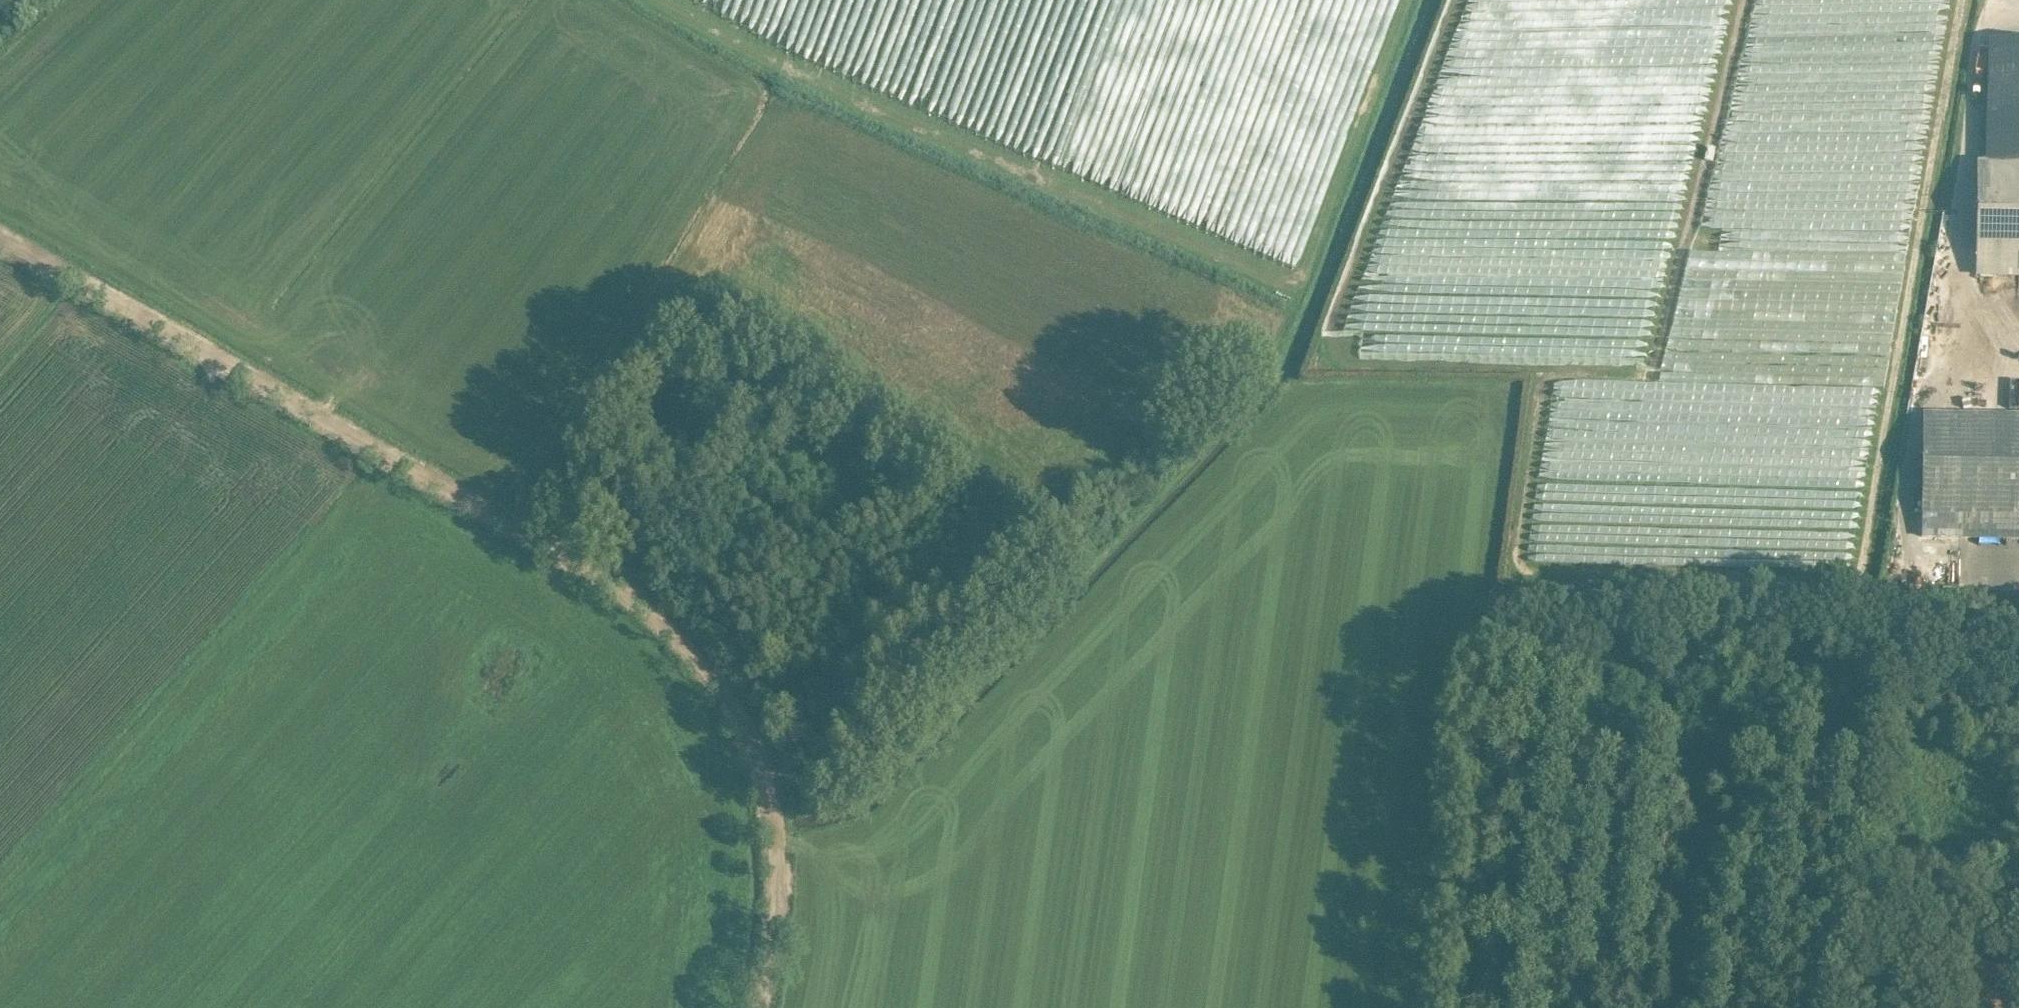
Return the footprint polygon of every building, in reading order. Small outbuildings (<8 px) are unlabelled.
[(1988,162),(2018,163),(2018,42),(2005,42),(2004,60),(1989,60),(1988,162)] [(1976,277),(2018,278),(2018,163),(1988,162),(1977,162),(1976,264),(1976,277)] [(1922,516),(1960,516),(1960,538),(2018,539),(2018,417),(1924,415),(1922,516)]
